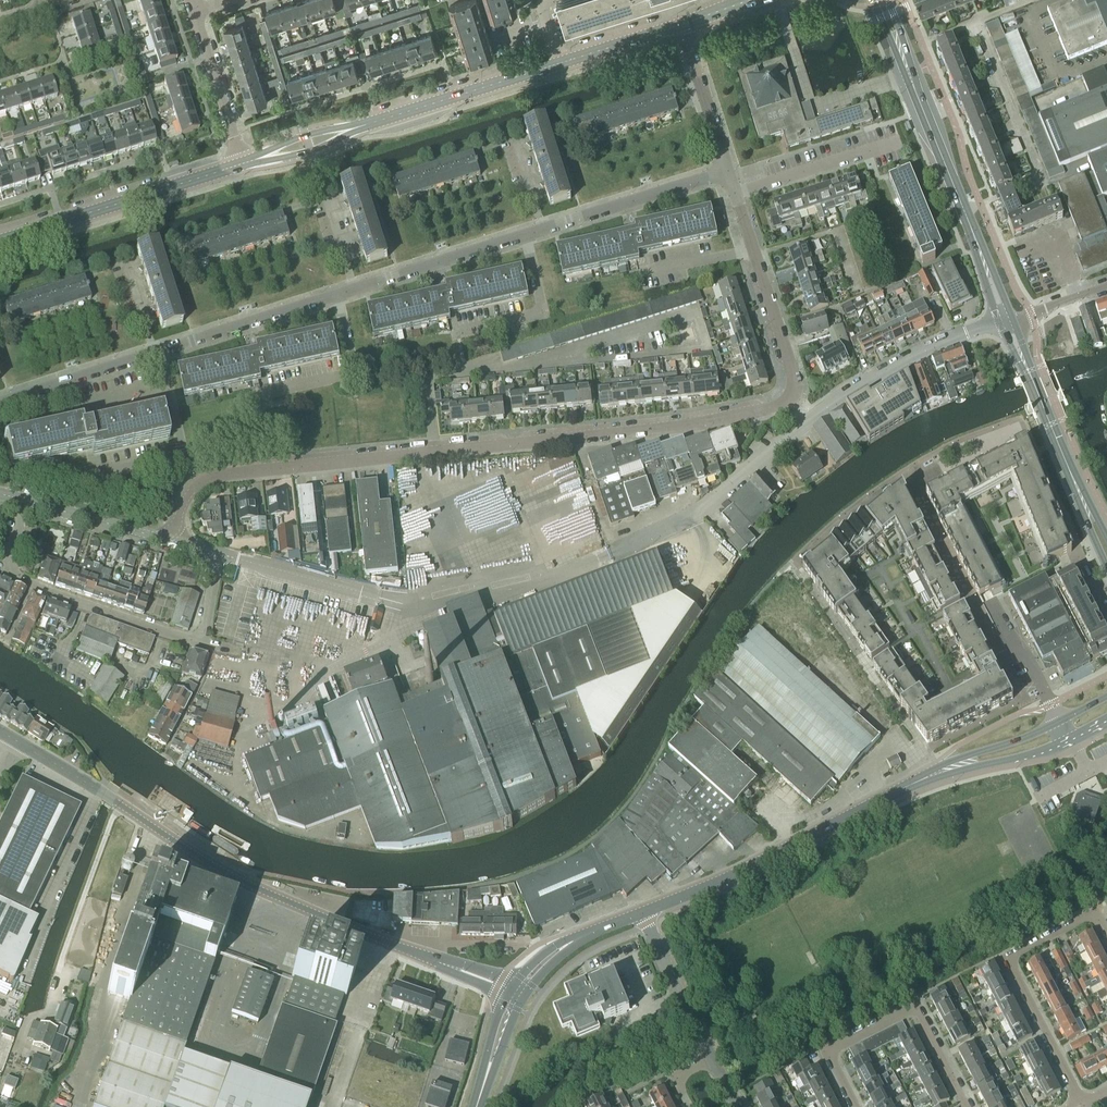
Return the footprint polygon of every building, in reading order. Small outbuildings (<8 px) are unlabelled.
[(159,8),(157,0),(138,0),(137,0),(141,13),(159,8)] [(324,15),(319,0),(310,0),(305,2),(311,19),(324,15)] [(340,0),(319,0),(324,15),(343,9),(340,0)] [(363,3),(362,0),(340,0),(343,9),(363,3)] [(479,7),(476,0),(469,0),(468,0),(467,0),(457,3),(457,4),(450,6),(453,16),(479,7)] [(515,2),(514,0),(487,0),(486,0),(489,10),(515,2)] [(644,0),(566,0),(558,3),(566,25),(644,0)] [(919,4),(919,5),(921,10),(922,12),(945,2),(948,1),(951,0),(917,0),(919,4)] [(1048,12),(1068,62),(1106,46),(1106,0),(1077,0),(1048,12)] [(298,24),(311,19),(305,2),(292,6),(298,24)] [(492,19),(518,11),(515,2),(489,10),(492,19)] [(409,13),(420,10),(418,5),(408,8),(409,13)] [(285,28),(298,24),(292,6),(279,10),(285,28)] [(479,7),(453,16),(456,25),(482,17),(479,7)] [(146,26),(164,21),(159,8),(141,13),(146,26)] [(399,17),(409,13),(408,8),(397,12),(399,17)] [(120,20),(125,18),(122,9),(117,10),(120,20)] [(112,23),(117,22),(114,10),(108,12),(112,23)] [(272,32),(285,28),(279,10),(266,14),(272,32)] [(383,22),(394,18),(392,13),(381,17),(383,22)] [(422,18),(420,14),(420,13),(410,17),(411,21),(422,18)] [(75,35),(93,29),(89,16),(71,22),(75,35)] [(373,25),(383,22),(381,17),(372,20),(373,25)] [(401,25),(411,21),(410,17),(399,20),(401,25)] [(459,35),(485,26),(482,17),(456,25),(459,35)] [(123,31),(128,30),(125,18),(120,20),(123,31)] [(150,40),(168,34),(164,21),(146,26),(150,40)] [(263,33),(268,31),(265,21),(260,22),(263,33)] [(358,30),(368,26),(367,21),(356,25),(358,30)] [(395,21),(384,25),(386,30),(396,27),(395,21)] [(115,33),(120,32),(117,22),(112,23),(115,33)] [(988,33),(1000,28),(998,22),(985,27),(988,33)] [(376,33),(386,30),(384,25),(374,28),(376,33)] [(246,39),(246,38),(242,26),(224,31),(229,44),(246,39)] [(462,44),(488,36),(485,26),(459,35),(462,44)] [(991,40),(1003,34),(1000,28),(988,33),(991,40)] [(79,48),(98,42),(93,29),(75,35),(79,48)] [(333,37),(344,34),(342,29),(332,32),(333,37)] [(369,29),(359,33),(360,38),(371,35),(369,29)] [(267,43),(272,42),(268,31),(263,33),(267,43)] [(128,46),(133,45),(130,34),(125,35),(128,46)] [(150,40),(144,41),(148,54),(154,53),(172,47),(168,34),(150,40)] [(319,36),(316,37),(318,42),(329,39),(327,34),(325,34),(319,36)] [(993,46),(1005,40),(1003,34),(991,40),(993,46)] [(417,40),(423,58),(437,54),(431,35),(417,40)] [(120,48),(125,47),(122,36),(116,38),(120,48)] [(465,54),(491,45),(488,36),(462,44),(465,54)] [(308,46),(318,42),(316,37),(306,40),(308,46)] [(334,41),(335,46),(347,42),(345,37),(334,41)] [(250,52),(246,39),(229,44),(233,57),(250,52)] [(410,62),(423,58),(417,40),(404,44),(410,62)] [(939,45),(936,47),(942,60),(945,69),(943,69),(945,74),(947,74),(953,88),(956,96),(972,90),(969,84),(962,66),(961,63),(952,41),(951,40),(942,44),(939,45)] [(996,52),(1008,47),(1005,40),(993,46),(996,52)] [(83,61),(102,55),(98,42),(79,48),(83,61)] [(290,45),(292,51),(304,47),(302,42),(290,45)] [(331,47),(329,42),(319,45),(320,51),(331,47)] [(404,44),(392,48),(397,66),(410,62),(404,44)] [(132,57),(136,55),(133,45),(128,46),(132,57)] [(282,54),(292,51),(290,45),(281,49),(282,54)] [(321,53),(320,51),(319,45),(308,49),(310,54),(314,53),(315,57),(322,55),(321,53)] [(485,58),(494,55),(491,45),(465,54),(468,63),(474,61),(474,62),(485,58)] [(271,58),(277,57),(273,46),(268,48),(271,58)] [(172,47),(154,53),(158,66),(159,65),(160,70),(176,65),(175,60),(176,60),(172,47)] [(998,58),(1011,53),(1008,47),(996,52),(998,58)] [(384,70),(397,66),(392,48),(379,52),(384,70)] [(293,53),(295,59),(306,55),(304,50),(293,53)] [(237,70),(255,65),(250,52),(233,57),(237,70)] [(371,75),(384,70),(379,52),(359,58),(363,72),(370,70),(371,75)] [(284,62),(295,59),(293,53),(283,57),(284,62)] [(1001,64),(1013,59),(1011,53),(998,58),(1001,64)] [(359,58),(358,54),(346,58),(347,62),(339,65),(345,83),(358,79),(357,74),(363,72),(359,58)] [(277,57),(271,58),(272,59),(272,61),(275,69),(280,68),(277,57)] [(783,58),(737,73),(759,141),(778,135),(782,134),(787,148),(810,141),(858,126),(862,124),(872,121),(869,113),(878,110),(874,98),(864,102),(865,104),(848,110),(815,120),(814,120),(811,114),(806,104),(800,106),(799,106),(786,67),(783,58)] [(138,59),(133,61),(138,77),(145,75),(143,69),(141,70),(138,59)] [(339,65),(337,59),(325,63),(327,69),(326,69),(332,87),(345,83),(339,65)] [(1003,70),(1016,65),(1013,59),(1001,64),(1003,70)] [(255,65),(237,70),(241,83),(259,77),(255,65)] [(1006,76),(1018,71),(1016,65),(1003,70),(1006,76)] [(319,91),(332,87),(326,69),(314,73),(319,91)] [(1008,82),(1021,77),(1018,71),(1006,76),(1008,82)] [(275,78),(267,81),(269,87),(275,85),(279,84),(280,85),(285,83),(281,72),(276,73),(277,77),(275,78)] [(1102,72),(1081,81),(1088,99),(1038,119),(1038,120),(1041,126),(1043,132),(1046,138),(1048,144),(1051,150),(1053,156),(1056,162),(1059,169),(1061,167),(1106,149),(1106,83),(1102,72)] [(307,95),(319,91),(314,73),(301,77),(307,95)] [(167,96),(186,90),(182,77),(163,83),(167,96)] [(259,77),(241,83),(245,96),(263,90),(259,77)] [(293,99),(307,95),(301,77),(288,81),(293,99)] [(1011,88),(1023,83),(1021,77),(1008,82),(1011,88)] [(38,83),(44,102),(57,98),(51,79),(38,83)] [(31,106),(44,102),(38,83),(25,87),(31,106)] [(285,83),(280,85),(284,98),(289,96),(285,83)] [(1013,95),(1026,89),(1023,83),(1011,88),(1013,95)] [(18,110),(31,106),(25,87),(12,92),(18,110)] [(1016,101),(1028,95),(1026,89),(1013,95),(1016,101)] [(172,109),(190,103),(186,90),(167,96),(172,109)] [(263,90),(245,96),(249,109),(267,103),(263,90)] [(972,90),(956,96),(965,118),(963,118),(965,122),(965,123),(967,123),(970,129),(976,145),(992,139),(990,133),(982,115),(981,113),(974,96),(972,90)] [(146,103),(151,101),(148,91),(143,92),(146,103)] [(675,99),(674,100),(671,91),(575,122),(582,143),(678,113),(675,102),(676,102),(675,99)] [(18,110),(12,92),(0,95),(0,98),(5,114),(18,110)] [(1031,101),(1030,99),(1028,95),(1016,101),(1018,107),(1031,101)] [(130,110),(141,106),(139,101),(128,105),(130,110)] [(150,114),(155,112),(151,101),(146,103),(150,114)] [(1021,113),(1033,107),(1031,101),(1018,107),(1021,113)] [(176,122),(194,116),(190,103),(172,109),(176,122)] [(120,113),(130,110),(128,105),(118,108),(120,113)] [(1023,118),(1036,113),(1033,107),(1021,113),(1023,118)] [(104,118),(115,114),(114,109),(103,113),(104,118)] [(94,121),(104,118),(103,113),(92,116),(94,121)] [(1026,125),(1038,120),(1038,119),(1036,113),(1023,118),(1026,125)] [(52,120),(54,125),(64,122),(62,116),(52,120)] [(154,129),(160,127),(156,116),(151,118),(154,129)] [(180,136),(199,130),(194,116),(176,122),(180,136)] [(79,126),(90,122),(88,117),(77,121),(79,126)] [(537,166),(557,159),(545,120),(524,126),(526,131),(537,166)] [(1028,131),(1041,126),(1038,120),(1026,125),(1028,131)] [(39,124),(37,124),(39,130),(49,126),(48,121),(45,122),(39,124)] [(68,129),(79,126),(77,121),(67,124),(68,129)] [(28,133),(39,130),(37,124),(26,128),(28,133)] [(142,148),(136,129),(134,124),(122,128),(123,133),(129,152),(142,148)] [(53,134),(64,131),(63,125),(52,129),(53,134)] [(136,129),(142,148),(156,143),(150,125),(136,129)] [(1031,137),(1043,132),(1041,126),(1028,131),(1031,137)] [(159,142),(164,140),(160,127),(154,129),(159,142)] [(12,138),(24,134),(22,129),(11,133),(12,138)] [(43,137),(53,134),(52,129),(41,132),(43,137)] [(106,139),(97,141),(103,160),(116,156),(110,137),(111,137),(109,131),(104,132),(106,139)] [(1033,143),(1046,138),(1043,132),(1031,137),(1033,143)] [(2,141),(12,138),(11,133),(1,136),(2,141)] [(116,156),(129,152),(123,133),(111,137),(110,137),(116,156)] [(14,147),(25,143),(23,138),(12,141),(14,147)] [(1036,149),(1048,144),(1046,138),(1033,143),(1036,149)] [(992,139),(976,145),(985,166),(983,167),(984,169),(985,172),(987,172),(989,176),(991,181),(994,187),(996,193),(995,193),(996,194),(997,194),(1010,189),(1012,188),(1012,187),(1009,180),(1002,164),(1001,161),(994,144),(992,139)] [(3,150),(14,147),(12,141),(2,145),(3,150)] [(91,164),(103,160),(97,141),(85,145),(91,164)] [(72,149),(71,144),(66,146),(68,151),(59,153),(65,172),(78,168),(72,149)] [(1038,155),(1051,150),(1048,144),(1036,149),(1038,155)] [(78,168),(91,164),(85,145),(72,149),(78,168)] [(1013,149),(1011,150),(1013,156),(1022,152),(1020,146),(1013,149)] [(65,172),(59,153),(57,147),(38,153),(40,160),(44,173),(50,171),(52,176),(65,172)] [(1041,161),(1053,156),(1051,150),(1038,155),(1041,161)] [(1102,198),(1106,196),(1106,152),(1087,159),(1092,172),(1088,174),(1091,181),(1098,199),(1102,198)] [(477,161),(476,162),(473,153),(392,179),(399,201),(480,175),(476,164),(478,164),(477,161)] [(0,172),(0,191),(0,192),(13,188),(5,164),(3,156),(0,157),(0,164),(0,166),(2,171),(0,172)] [(1043,167),(1056,162),(1053,156),(1041,161),(1043,167)] [(549,206),(570,199),(557,159),(537,166),(547,198),(549,206)] [(18,160),(5,164),(13,188),(26,184),(20,166),(18,160)] [(38,175),(44,173),(40,160),(33,162),(20,166),(26,184),(39,180),(38,175)] [(1046,174),(1059,169),(1056,162),(1043,167),(1046,174)] [(1049,181),(1064,174),(1061,167),(1059,169),(1046,174),(1049,181)] [(932,253),(942,249),(910,170),(907,171),(899,174),(899,173),(896,174),(897,175),(889,179),(921,257),(920,257),(923,265),(935,260),(933,256),(934,256),(932,253)] [(1102,198),(1098,199),(1091,181),(1088,174),(1058,187),(1081,243),(1081,244),(1082,245),(1082,254),(1081,254),(1082,256),(1079,257),(1084,270),(1106,261),(1106,209),(1102,198)] [(354,224),(374,217),(361,177),(341,184),(343,189),(354,224)] [(843,182),(841,182),(847,199),(848,204),(851,211),(857,209),(853,197),(860,194),(861,194),(860,192),(858,185),(856,180),(855,178),(843,182)] [(841,182),(828,186),(833,203),(834,203),(836,208),(844,206),(846,212),(851,211),(848,204),(847,199),(841,182)] [(828,186),(814,191),(824,219),(829,218),(827,211),(836,208),(834,203),(833,203),(828,186)] [(1010,189),(997,194),(1000,200),(1000,201),(1002,205),(1003,208),(1004,211),(1007,218),(1008,220),(1008,222),(1009,222),(1007,223),(1008,223),(1019,218),(1022,217),(1020,214),(1015,201),(1013,195),(1010,189)] [(819,221),(824,219),(814,191),(801,195),(806,212),(815,209),(819,221)] [(798,214),(806,212),(801,195),(788,199),(793,216),(795,221),(794,221),(797,228),(802,226),(800,219),(798,214)] [(772,223),(793,216),(788,199),(774,204),(776,211),(769,213),(772,223)] [(1014,238),(1063,218),(1056,203),(1008,223),(1014,238)] [(613,237),(556,249),(557,251),(562,275),(635,259),(634,253),(711,237),(716,235),(711,212),(710,209),(634,226),(635,229),(628,230),(628,233),(613,237)] [(287,222),(285,222),(283,214),(187,244),(194,266),(290,236),(286,224),(287,224),(287,222)] [(367,263),(387,257),(374,217),(354,224),(364,256),(367,263)] [(845,235),(859,230),(857,224),(844,228),(845,235)] [(847,240),(861,236),(859,230),(845,235),(847,240)] [(849,246),(863,242),(861,236),(847,240),(849,246)] [(851,252),(865,248),(863,242),(849,246),(851,252)] [(149,289),(169,283),(156,243),(136,249),(138,255),(149,289)] [(793,266),(810,261),(805,247),(789,253),(793,266)] [(853,259),(867,254),(865,248),(851,252),(853,259)] [(855,265),(869,260),(867,254),(853,259),(855,265)] [(818,265),(825,263),(823,257),(816,259),(818,265)] [(857,270),(870,266),(869,260),(855,265),(857,270)] [(797,280),(814,274),(810,261),(793,266),(797,280)] [(943,265),(932,271),(951,311),(970,302),(963,286),(961,287),(950,264),(944,267),(943,265)] [(859,276),(873,272),(870,266),(857,270),(859,276)] [(928,271),(919,276),(926,292),(929,299),(938,295),(928,271)] [(446,313),(528,295),(522,272),(440,290),(441,295),(368,311),(373,335),(447,318),(446,313)] [(861,283),(874,278),(873,272),(859,276),(861,283)] [(802,293),(818,288),(814,274),(797,280),(802,293)] [(87,285),(86,286),(83,278),(3,303),(10,325),(90,299),(87,288),(88,288),(87,285)] [(864,293),(878,288),(874,278),(861,283),(864,293)] [(722,300),(739,295),(734,280),(717,286),(722,300)] [(894,293),(905,289),(902,282),(892,287),(894,293)] [(161,329),(182,323),(169,283),(149,289),(159,321),(161,329)] [(820,293),(826,292),(833,289),(831,284),(825,286),(818,288),(802,293),(806,307),(808,307),(809,313),(829,307),(826,300),(822,301),(820,293)] [(886,297),(894,293),(892,287),(883,291),(886,297)] [(698,288),(686,292),(690,305),(698,302),(702,301),(698,289),(698,288)] [(885,299),(884,297),(881,291),(872,296),(874,302),(875,304),(885,299)] [(684,307),(690,305),(686,292),(680,294),(684,307)] [(677,308),(684,307),(680,294),(673,296),(677,308)] [(726,312),(743,307),(739,295),(722,300),(726,312)] [(671,311),(677,308),(673,296),(667,298),(671,311)] [(865,306),(874,302),(872,296),(862,300),(865,306)] [(665,312),(671,311),(667,298),(661,300),(665,312)] [(659,314),(665,312),(661,300),(655,302),(659,314)] [(864,306),(865,306),(862,300),(859,301),(851,303),(856,313),(865,309),(864,306)] [(922,300),(912,305),(924,329),(934,324),(922,300)] [(652,316),(659,314),(655,302),(648,304),(652,316)] [(1095,306),(1099,317),(1100,320),(1101,323),(1106,321),(1106,302),(1095,306)] [(856,313),(851,303),(841,308),(845,318),(856,313)] [(646,318),(652,316),(648,304),(642,306),(646,318)] [(912,305),(902,309),(914,334),(924,329),(912,305)] [(640,320),(646,318),(642,306),(636,308),(640,320)] [(723,327),(747,320),(743,307),(726,312),(728,320),(722,322),(723,327)] [(634,322),(640,320),(636,308),(630,310),(634,322)] [(1083,310),(1079,311),(1081,318),(1092,350),(1102,346),(1101,343),(1097,332),(1092,314),(1090,308),(1083,310)] [(904,339),(914,334),(902,310),(902,309),(897,312),(899,317),(894,319),(904,339)] [(628,324),(634,322),(630,310),(624,312),(628,324)] [(622,326),(628,324),(624,312),(618,314),(622,326)] [(615,328),(622,326),(618,314),(611,316),(615,328)] [(806,337),(828,330),(823,315),(801,321),(803,328),(801,329),(803,335),(805,335),(806,337)] [(904,339),(894,319),(890,321),(887,315),(882,317),(894,343),(904,339)] [(609,330),(615,328),(611,316),(605,318),(609,330)] [(881,328),(876,330),(884,348),(894,343),(882,317),(877,320),(881,328)] [(603,332),(609,330),(605,318),(599,320),(603,332)] [(1079,319),(1070,322),(1078,345),(1086,342),(1080,321),(1079,319)] [(597,334),(603,332),(599,320),(593,322),(597,334)] [(734,338),(751,333),(747,320),(723,327),(725,333),(732,331),(734,338)] [(590,336),(597,334),(593,322),(586,324),(590,336)] [(584,338),(590,336),(586,324),(580,326),(584,338)] [(832,336),(844,332),(842,325),(830,329),(832,336)] [(578,340),(584,338),(580,326),(574,327),(578,340)] [(869,331),(866,327),(866,326),(863,328),(874,353),(884,348),(876,330),(875,328),(869,331)] [(572,342),(578,340),(574,327),(568,329),(572,342)] [(861,335),(850,340),(853,348),(859,345),(864,357),(874,353),(863,328),(858,330),(861,335)] [(566,344),(572,342),(568,329),(562,331),(566,344)] [(1103,330),(1097,332),(1101,343),(1106,341),(1106,340),(1103,330)] [(257,373),(339,355),(334,331),(251,350),(252,355),(180,371),(185,395),(259,378),(257,373)] [(560,346),(566,344),(562,331),(555,333),(560,346)] [(842,353),(850,349),(844,332),(832,336),(836,346),(817,356),(826,373),(847,362),(842,353)] [(553,348),(560,346),(555,333),(549,335),(553,348)] [(731,352),(755,345),(751,333),(734,338),(736,345),(730,347),(731,352)] [(547,350),(553,348),(549,335),(543,337),(547,350)] [(541,352),(547,350),(543,337),(537,339),(541,352)] [(535,354),(541,352),(537,339),(531,341),(535,354)] [(529,356),(535,354),(531,341),(525,343),(529,356)] [(523,358),(529,356),(525,343),(519,345),(523,358)] [(516,360),(523,358),(519,345),(512,347),(514,353),(516,360)] [(742,363),(759,358),(755,345),(731,352),(733,358),(740,356),(742,363)] [(941,354),(932,358),(936,372),(944,369),(966,361),(961,346),(950,350),(941,354)] [(502,358),(514,353),(512,347),(500,351),(502,358)] [(504,364),(516,360),(514,353),(502,358),(504,364)] [(736,373),(738,378),(763,370),(759,358),(742,363),(744,370),(736,373)] [(928,391),(938,387),(927,360),(909,369),(917,391),(926,387),(928,391)] [(946,383),(971,374),(966,361),(944,369),(948,380),(946,383)] [(719,394),(717,377),(716,370),(716,368),(711,369),(712,372),(704,373),(702,373),(705,396),(719,394)] [(702,373),(704,373),(703,370),(689,371),(691,397),(705,396),(702,373)] [(738,378),(731,381),(733,386),(748,381),(750,388),(767,382),(763,370),(738,378)] [(679,398),(691,397),(689,371),(684,372),(685,380),(677,381),(679,398)] [(677,381),(677,374),(663,375),(663,376),(665,400),(679,398),(677,381)] [(868,392),(846,405),(855,419),(866,438),(869,443),(875,440),(894,428),(904,422),(902,419),(911,414),(920,408),(908,374),(871,396),(870,396),(868,392)] [(944,385),(938,387),(940,395),(946,392),(947,394),(950,401),(957,398),(954,388),(973,381),(971,374),(946,383),(944,385)] [(652,401),(650,384),(644,385),(643,376),(636,376),(637,378),(636,378),(639,403),(652,401)] [(652,401),(665,400),(663,376),(658,377),(659,383),(650,384),(652,401)] [(625,404),(639,403),(636,378),(623,380),(625,404)] [(610,381),(611,381),(611,379),(605,380),(605,389),(597,390),(599,407),(612,405),(610,381)] [(612,405),(625,404),(623,380),(611,381),(610,381),(612,405)] [(549,391),(550,391),(549,383),(543,384),(543,391),(536,392),(538,409),(551,408),(549,391)] [(592,387),(589,387),(589,386),(582,387),(582,383),(575,384),(577,405),(591,404),(591,403),(593,403),(592,387)] [(564,407),(577,405),(575,384),(569,385),(570,388),(562,389),(564,407)] [(525,411),(523,394),(515,394),(514,387),(505,388),(506,403),(511,402),(512,412),(525,411)] [(926,387),(917,391),(923,408),(942,398),(940,395),(938,387),(928,391),(926,387)] [(536,388),(523,389),(523,394),(525,411),(538,409),(536,392),(536,388)] [(551,408),(564,407),(562,389),(550,391),(549,391),(551,408)] [(468,403),(470,403),(469,398),(462,399),(464,422),(478,421),(476,403),(468,404),(468,403)] [(441,402),(440,402),(440,407),(441,415),(450,414),(451,424),(464,422),(462,399),(455,400),(455,402),(449,403),(449,401),(441,402)] [(490,419),(504,418),(502,400),(489,402),(490,419)] [(478,421),(490,419),(489,402),(476,403),(478,421)] [(845,405),(829,416),(836,426),(839,425),(856,451),(868,442),(863,435),(845,405)] [(94,453),(168,437),(163,414),(91,430),(89,425),(6,443),(12,467),(85,450),(93,448),(94,453)] [(829,416),(813,428),(837,463),(853,452),(829,416)] [(719,469),(739,462),(729,432),(709,439),(719,469)] [(709,439),(707,439),(705,436),(683,444),(688,457),(697,483),(719,475),(717,469),(719,469),(709,439)] [(697,483),(688,457),(683,444),(682,440),(660,448),(666,465),(674,491),(697,483)] [(666,465),(660,448),(658,443),(635,451),(653,503),(676,495),(674,491),(666,465)] [(1001,587),(959,505),(1016,475),(1018,479),(1013,481),(1047,562),(1071,552),(1026,443),(926,495),(979,598),(990,592),(1001,587)] [(653,503),(635,451),(634,447),(611,455),(614,462),(632,514),(654,506),(653,503)] [(614,462),(611,455),(610,450),(586,459),(596,486),(592,487),(603,519),(607,517),(610,526),(633,518),(632,514),(614,462)] [(803,482),(822,469),(811,452),(791,465),(803,482)] [(759,473),(749,483),(767,503),(777,495),(759,473)] [(1045,563),(1047,562),(1013,481),(1018,479),(1016,475),(959,505),(1001,587),(990,592),(993,598),(995,597),(999,595),(1048,570),(1045,563)] [(392,504),(381,505),(379,483),(357,485),(367,576),(399,572),(392,504)] [(729,509),(721,516),(730,526),(730,529),(732,531),(736,535),(728,543),(739,555),(747,547),(755,540),(747,531),(751,527),(752,528),(773,509),(767,503),(749,483),(744,488),(726,504),(726,505),(729,509)] [(329,555),(352,553),(345,486),(322,489),(329,555)] [(801,564),(803,567),(803,568),(836,614),(872,666),(880,677),(886,686),(893,696),(900,705),(927,744),(932,741),(934,743),(939,741),(938,738),(999,707),(1000,709),(1006,706),(1005,704),(1012,700),(997,670),(994,665),(992,660),(991,659),(986,648),(980,638),(975,628),(970,617),(964,606),(934,549),(902,487),(889,497),(887,494),(881,498),(883,502),(866,516),(865,514),(856,522),(847,529),(838,536),(829,544),(830,545),(810,562),(807,559),(801,564)] [(313,490),(298,491),(306,557),(301,557),(301,565),(326,572),(326,568),(325,558),(324,555),(321,555),(313,490)] [(273,517),(288,515),(285,493),(270,495),(273,517)] [(241,520),(258,519),(255,497),(239,498),(241,520)] [(225,541),(235,540),(230,499),(219,501),(220,504),(210,505),(210,509),(206,510),(207,517),(205,518),(203,521),(203,525),(205,527),(208,527),(209,535),(213,534),(214,539),(224,538),(225,541)] [(268,533),(266,521),(253,523),(254,534),(268,533)] [(282,554),(295,552),(292,528),(279,530),(282,554)] [(125,563),(130,548),(120,545),(115,560),(125,563)] [(330,728),(246,761),(261,801),(269,798),(279,823),(305,831),(361,810),(376,850),(403,852),(442,845),(451,843),(452,845),(502,832),(502,833),(513,828),(512,825),(555,799),(576,786),(570,769),(553,725),(583,714),(584,714),(595,741),(602,747),(610,752),(702,616),(701,615),(694,610),(676,598),(675,598),(660,560),(657,554),(540,600),(522,607),(518,608),(502,614),(500,615),(494,618),(492,614),(484,617),(477,599),(447,611),(453,625),(425,636),(444,685),(398,702),(392,687),(324,714),(330,728)] [(130,577),(135,559),(127,557),(122,574),(130,577)] [(54,586),(62,558),(60,558),(59,562),(46,558),(39,580),(42,581),(54,586)] [(92,569),(91,569),(92,565),(90,564),(90,562),(85,560),(85,562),(84,562),(82,566),(83,566),(75,592),(83,595),(89,578),(88,577),(88,576),(91,576),(91,575),(90,574),(92,569)] [(65,589),(73,566),(72,566),(61,562),(58,571),(61,572),(56,586),(65,589)] [(96,583),(97,579),(102,565),(99,564),(97,571),(92,569),(90,574),(91,575),(91,576),(88,576),(88,577),(89,578),(83,595),(92,598),(97,584),(96,583)] [(83,566),(82,566),(80,565),(79,568),(73,566),(65,589),(75,592),(83,566)] [(144,579),(147,572),(140,570),(138,577),(144,579)] [(108,584),(111,573),(105,571),(102,582),(108,584)] [(1106,656),(1106,636),(1074,572),(1049,585),(1048,585),(1089,665),(1106,656)] [(1048,585),(1049,585),(1045,576),(1008,595),(1046,670),(1056,665),(1063,678),(1089,665),(1048,585)] [(26,590),(0,577),(0,590),(10,595),(9,597),(21,602),(26,590)] [(116,590),(111,605),(114,606),(124,610),(131,588),(131,587),(121,583),(120,587),(120,588),(119,591),(116,590)] [(102,602),(107,587),(97,584),(92,598),(102,602)] [(138,598),(142,586),(137,584),(135,590),(131,588),(124,610),(134,612),(138,598)] [(144,615),(152,588),(145,586),(141,599),(138,598),(134,612),(143,616),(144,615)] [(107,587),(102,602),(111,605),(116,590),(107,587)] [(4,607),(9,597),(10,595),(0,590),(0,605),(0,606),(0,617),(0,616),(4,607)] [(188,631),(199,597),(182,591),(171,626),(188,631)] [(41,612),(47,599),(33,593),(27,604),(30,605),(29,607),(41,612)] [(16,612),(21,602),(9,597),(4,607),(16,612)] [(49,636),(60,605),(54,603),(54,601),(51,600),(49,601),(48,601),(43,616),(50,619),(45,634),(49,636)] [(35,624),(41,612),(29,607),(30,605),(27,604),(22,616),(24,617),(33,622),(35,624)] [(49,636),(53,637),(59,622),(66,625),(71,609),(70,608),(69,607),(66,606),(65,606),(60,605),(49,636)] [(6,635),(10,627),(16,612),(4,607),(0,616),(0,617),(0,631),(6,635)] [(376,609),(371,629),(379,631),(384,611),(376,609)] [(73,626),(77,615),(72,613),(67,628),(71,629),(73,626)] [(149,656),(155,638),(91,615),(85,629),(77,651),(109,664),(116,645),(149,656)] [(24,617),(22,622),(34,627),(35,624),(33,622),(24,617)] [(22,622),(19,626),(31,632),(34,627),(22,622)] [(29,637),(31,632),(19,626),(17,631),(29,637)] [(758,630),(717,674),(717,673),(703,689),(693,700),(704,709),(743,744),(811,806),(823,793),(834,781),(837,785),(878,740),(855,718),(858,715),(860,717),(862,715),(853,707),(848,712),(803,671),(758,630)] [(27,641),(29,637),(17,631),(15,636),(27,641)] [(15,636),(13,640),(24,646),(27,641),(15,636)] [(181,674),(201,680),(208,658),(188,652),(181,674)] [(354,696),(387,683),(379,661),(345,674),(354,696)] [(106,706),(124,678),(104,666),(87,694),(106,706)] [(187,681),(182,691),(191,696),(192,696),(197,687),(187,681)] [(159,712),(172,687),(165,683),(151,708),(159,712)] [(187,704),(191,696),(182,691),(174,687),(169,695),(187,704)] [(183,712),(187,704),(169,695),(165,702),(183,712)] [(12,702),(2,696),(0,699),(0,719),(1,719),(9,724),(9,723),(16,712),(15,712),(8,708),(12,702)] [(179,719),(183,712),(165,702),(161,710),(179,719)] [(25,717),(28,712),(19,707),(15,712),(16,712),(9,723),(18,729),(26,734),(33,722),(25,717)] [(731,757),(743,744),(704,709),(667,750),(674,756),(734,807),(739,801),(738,801),(743,796),(746,798),(750,793),(747,791),(752,786),(757,781),(731,757)] [(176,727),(179,719),(161,710),(157,717),(176,727)] [(205,712),(199,710),(196,718),(197,718),(203,720),(204,715),(205,712)] [(583,714),(553,725),(568,764),(570,769),(601,757),(595,741),(584,714),(583,714)] [(229,749),(236,724),(204,715),(203,720),(201,729),(198,738),(198,740),(229,749)] [(171,735),(176,727),(157,717),(153,725),(171,735)] [(201,729),(203,720),(197,718),(195,727),(201,729)] [(57,732),(52,729),(37,719),(28,733),(42,743),(48,734),(54,737),(57,732)] [(166,746),(171,735),(153,725),(147,736),(148,736),(147,737),(166,746)] [(198,738),(201,729),(195,727),(194,727),(191,737),(197,740),(198,738)] [(192,749),(197,740),(191,737),(187,734),(183,743),(183,744),(187,746),(192,749)] [(66,752),(72,742),(63,737),(60,741),(62,743),(59,747),(66,752)] [(187,746),(183,744),(174,740),(171,745),(184,751),(187,746)] [(184,765),(192,749),(187,746),(184,751),(179,761),(184,765)] [(890,771),(900,766),(896,758),(886,764),(890,771)] [(54,861),(80,807),(21,778),(0,822),(0,976),(6,980),(7,980),(7,979),(8,979),(8,980),(8,981),(9,982),(10,982),(11,982),(12,981),(13,981),(26,951),(23,949),(37,920),(28,915),(54,861)] [(1098,802),(1099,798),(1083,793),(1076,796),(1073,805),(1077,806),(1074,816),(1094,823),(1101,803),(1098,802)] [(652,886),(666,874),(617,823),(605,834),(647,880),(646,880),(652,886)] [(345,841),(347,825),(339,824),(337,840),(345,841)] [(626,898),(646,880),(647,880),(605,834),(591,847),(592,848),(591,848),(621,893),(622,892),(626,898)] [(576,912),(621,893),(591,848),(584,853),(585,856),(557,868),(576,912)] [(220,943),(235,900),(172,879),(173,877),(171,877),(174,867),(164,864),(161,873),(150,869),(107,994),(129,1001),(93,1106),(164,1106),(182,1055),(185,1047),(184,1047),(220,943)] [(554,921),(576,912),(557,868),(536,877),(554,921)] [(120,897),(127,880),(119,877),(113,894),(120,897)] [(535,929),(554,921),(536,877),(516,885),(535,929)] [(513,900),(519,898),(514,885),(507,886),(513,900)] [(489,899),(499,898),(498,888),(488,889),(488,894),(489,895),(489,899)] [(480,902),(479,897),(479,891),(468,892),(467,903),(480,902)] [(392,924),(456,927),(459,893),(393,900),(392,924)] [(481,937),(492,937),(492,909),(485,909),(485,914),(481,914),(481,937)] [(503,917),(495,917),(495,909),(492,909),(492,937),(503,937),(503,917)] [(471,937),(481,937),(481,914),(467,914),(467,922),(459,922),(459,937),(471,937)] [(503,937),(514,937),(514,917),(503,917),(503,937)] [(1084,953),(1098,946),(1091,933),(1078,940),(1084,953)] [(310,1100),(336,1028),(333,1027),(343,998),(345,999),(356,966),(340,960),(345,944),(333,940),(330,951),(320,947),(318,953),(302,947),(291,980),(293,980),(283,1009),(280,1008),(255,1081),(309,1099),(310,1100)] [(1091,966),(1104,959),(1098,946),(1084,953),(1091,966)] [(1059,966),(1065,963),(1058,950),(1052,953),(1059,966)] [(1068,961),(1074,958),(1071,953),(1065,956),(1068,961)] [(1070,967),(1076,963),(1074,958),(1068,961),(1070,967)] [(1034,979),(1053,969),(1049,962),(1043,965),(1040,959),(1027,966),(1034,979)] [(1106,973),(1106,964),(1104,959),(1091,966),(1097,978),(1106,973)] [(1061,971),(1067,968),(1065,963),(1059,966),(1061,971)] [(268,981),(272,971),(255,964),(251,975),(246,973),(231,1015),(257,1025),(272,983),(268,981)] [(993,964),(973,974),(980,987),(985,985),(985,984),(1000,976),(993,964)] [(1055,978),(1054,972),(1053,969),(1034,979),(1040,992),(1053,985),(1058,983),(1055,978)] [(1087,983),(1090,988),(1089,989),(1090,990),(1101,985),(1104,991),(1106,989),(1106,973),(1097,978),(1087,983)] [(610,1019),(629,1011),(613,974),(589,984),(587,979),(564,989),(569,1001),(552,1008),(562,1031),(571,1028),(576,1040),(602,1029),(599,1023),(602,1022),(607,1025),(610,1019)] [(1000,976),(985,984),(985,985),(989,992),(987,994),(987,996),(989,998),(992,997),(991,996),(1006,988),(1000,976)] [(1081,986),(1087,983),(1085,978),(1078,982),(1081,986)] [(957,979),(951,982),(960,998),(965,995),(962,987),(959,982),(957,979)] [(1071,991),(1078,988),(1075,983),(1069,987),(1070,990),(1071,991)] [(1083,992),(1090,988),(1087,983),(1081,986),(1083,992)] [(404,1006),(410,989),(397,985),(395,990),(389,988),(384,1003),(392,1006),(393,1002),(404,1006)] [(1053,985),(1040,992),(1047,1004),(1060,997),(1060,998),(1066,995),(1066,994),(1071,991),(1070,990),(1067,991),(1066,988),(1063,989),(1062,988),(1056,991),(1053,985)] [(998,1008),(1012,1001),(1006,988),(991,996),(992,997),(998,1008)] [(1074,997),(1080,993),(1078,988),(1071,991),(1074,997)] [(417,1011),(423,994),(410,989),(404,1006),(417,1011)] [(1097,994),(1100,1001),(1106,998),(1106,989),(1104,991),(1097,994)] [(933,996),(929,998),(936,1010),(950,1002),(944,990),(937,994),(933,996)] [(435,1021),(440,1006),(434,1004),(436,998),(423,994),(417,1011),(429,1015),(428,1018),(435,1021)] [(1066,1010),(1060,998),(1060,997),(1047,1004),(1053,1017),(1066,1010)] [(950,1002),(936,1010),(942,1022),(957,1014),(961,1012),(955,1000),(950,1002)] [(1004,1020),(1018,1013),(1012,1001),(998,1008),(1001,1016),(997,1018),(1000,1023),(1004,1021),(1004,1020)] [(1094,1012),(1100,1008),(1098,1003),(1091,1007),(1094,1012)] [(33,1022),(27,1039),(34,1041),(32,1045),(48,1051),(49,1051),(52,1052),(52,1053),(50,1058),(49,1060),(49,1061),(50,1061),(58,1064),(61,1056),(62,1056),(68,1040),(63,1038),(73,1009),(60,1004),(53,1024),(58,1026),(56,1029),(50,1027),(40,1024),(40,1025),(33,1022)] [(441,1023),(447,1008),(440,1006),(435,1021),(441,1023)] [(1084,1016),(1091,1013),(1088,1008),(1082,1012),(1084,1016)] [(1097,1017),(1103,1014),(1100,1008),(1094,1012),(1097,1017)] [(981,1018),(987,1014),(984,1010),(978,1013),(981,1018)] [(1060,1029),(1073,1022),(1066,1010),(1053,1017),(1060,1029)] [(1010,1032),(1025,1024),(1018,1013),(1004,1020),(1004,1021),(1010,1032)] [(1087,1022),(1093,1018),(1091,1013),(1084,1016),(1087,1022)] [(948,1034),(963,1026),(957,1014),(942,1022),(948,1034)] [(975,1027),(980,1024),(978,1019),(972,1022),(975,1027)] [(1073,1022),(1060,1029),(1066,1042),(1085,1032),(1079,1019),(1073,1022)] [(987,1030),(993,1027),(991,1022),(985,1025),(987,1030)] [(1025,1024),(1010,1032),(1014,1040),(1009,1042),(1012,1047),(1031,1037),(1025,1024)] [(896,1026),(890,1029),(897,1040),(903,1051),(918,1044),(912,1032),(908,1034),(901,1038),(896,1026)] [(955,1046),(970,1039),(963,1026),(948,1034),(955,1046)] [(890,1029),(885,1031),(891,1043),(897,1040),(890,1029)] [(885,1031),(879,1034),(885,1046),(891,1043),(885,1031)] [(879,1049),(885,1046),(879,1034),(874,1037),(879,1049)] [(994,1042),(1000,1039),(997,1034),(991,1037),(994,1042)] [(874,1052),(879,1049),(874,1037),(868,1040),(874,1052)] [(1087,1037),(1082,1039),(1085,1045),(1090,1043),(1087,1037)] [(1082,1039),(1069,1046),(1072,1052),(1085,1045),(1082,1039)] [(868,1055),(874,1052),(868,1040),(862,1043),(868,1055)] [(464,1067),(470,1046),(451,1041),(445,1062),(464,1067)] [(868,1055),(862,1043),(855,1047),(861,1058),(866,1056),(868,1055)] [(1026,1063),(1041,1055),(1034,1043),(1020,1050),(1026,1063)] [(924,1056),(918,1044),(903,1051),(889,1059),(892,1063),(906,1056),(910,1063),(924,1056)] [(972,1045),(958,1052),(964,1065),(979,1057),(972,1045)] [(855,1047),(849,1050),(855,1061),(851,1063),(857,1075),(872,1068),(866,1056),(861,1058),(855,1047)] [(1092,1059),(1099,1072),(1106,1068),(1106,1057),(1104,1052),(1092,1059)] [(34,1055),(29,1068),(44,1073),(47,1064),(47,1063),(47,1064),(48,1064),(49,1061),(49,1060),(34,1055)] [(255,1081),(182,1055),(164,1106),(306,1106),(309,1099),(255,1081)] [(1032,1075),(1047,1067),(1041,1055),(1026,1063),(1032,1075)] [(895,1070),(895,1071),(897,1074),(903,1071),(909,1069),(912,1067),(916,1075),(930,1067),(924,1056),(910,1063),(901,1067),(895,1070)] [(979,1057),(964,1065),(971,1077),(985,1069),(979,1057)] [(1092,1059),(1074,1067),(1081,1080),(1085,1078),(1086,1079),(1099,1072),(1092,1059)] [(807,1060),(792,1067),(797,1078),(799,1077),(805,1088),(824,1078),(818,1066),(812,1069),(807,1060)] [(878,1079),(875,1073),(878,1071),(878,1070),(882,1066),(888,1064),(886,1060),(872,1068),(857,1075),(863,1087),(878,1079)] [(1000,1062),(994,1065),(997,1070),(1003,1067),(1000,1062)] [(1009,1072),(1015,1069),(1013,1064),(1007,1067),(1009,1072)] [(916,1075),(907,1079),(909,1083),(915,1081),(918,1079),(922,1086),(937,1079),(930,1067),(916,1075)] [(985,1069),(971,1077),(977,1089),(992,1081),(992,1082),(997,1079),(990,1067),(985,1069)] [(1039,1087),(1053,1079),(1047,1067),(1032,1075),(1039,1087)] [(1006,1074),(1000,1077),(1003,1082),(1009,1079),(1006,1074)] [(878,1079),(863,1087),(869,1099),(884,1091),(889,1088),(885,1081),(888,1078),(887,1075),(878,1079)] [(1016,1084),(1022,1081),(1019,1076),(1013,1079),(1016,1084)] [(6,1079),(3,1086),(4,1087),(12,1090),(14,1090),(18,1081),(17,1081),(6,1077),(6,1079)] [(805,1088),(800,1090),(802,1096),(812,1091),(815,1097),(830,1090),(824,1078),(805,1088)] [(913,1091),(915,1095),(921,1092),(924,1091),(928,1098),(943,1090),(937,1079),(922,1086),(918,1088),(913,1091)] [(1045,1099),(1060,1092),(1053,1079),(1039,1087),(1045,1099)] [(754,1089),(759,1097),(757,1098),(761,1106),(769,1106),(777,1103),(780,1101),(769,1081),(754,1089)] [(992,1081),(977,1089),(983,1101),(998,1093),(992,1081)] [(452,1090),(433,1084),(426,1106),(446,1106),(452,1090)] [(869,1099),(874,1106),(881,1106),(890,1102),(887,1096),(890,1094),(895,1089),(893,1086),(889,1088),(884,1091),(869,1099)] [(1013,1086),(1007,1089),(1009,1094),(1015,1091),(1013,1086)] [(670,1101),(663,1088),(648,1095),(654,1106),(657,1106),(670,1101)] [(805,1103),(807,1106),(813,1104),(818,1102),(820,1106),(825,1106),(836,1101),(830,1090),(815,1097),(805,1103)] [(913,1105),(915,1106),(919,1106),(921,1106),(927,1104),(930,1102),(933,1106),(946,1106),(944,1104),(949,1102),(943,1090),(928,1098),(919,1102),(913,1105)] [(983,1101),(986,1106),(1001,1106),(1004,1105),(998,1093),(983,1101)] [(1034,1106),(1027,1093),(1022,1096),(1028,1106),(1032,1106),(1034,1106)] [(620,1104),(626,1100),(623,1095),(617,1098),(620,1104)] [(602,1097),(585,1106),(586,1106),(608,1106),(602,1097)] [(784,1106),(783,1105),(784,1105),(787,1102),(786,1098),(780,1101),(777,1103),(769,1106),(783,1106),(784,1106)] [(881,1106),(894,1106),(896,1106),(896,1105),(900,1101),(899,1098),(890,1102),(881,1106)] [(1013,1101),(1016,1106),(1024,1106),(1019,1098),(1013,1101)]
